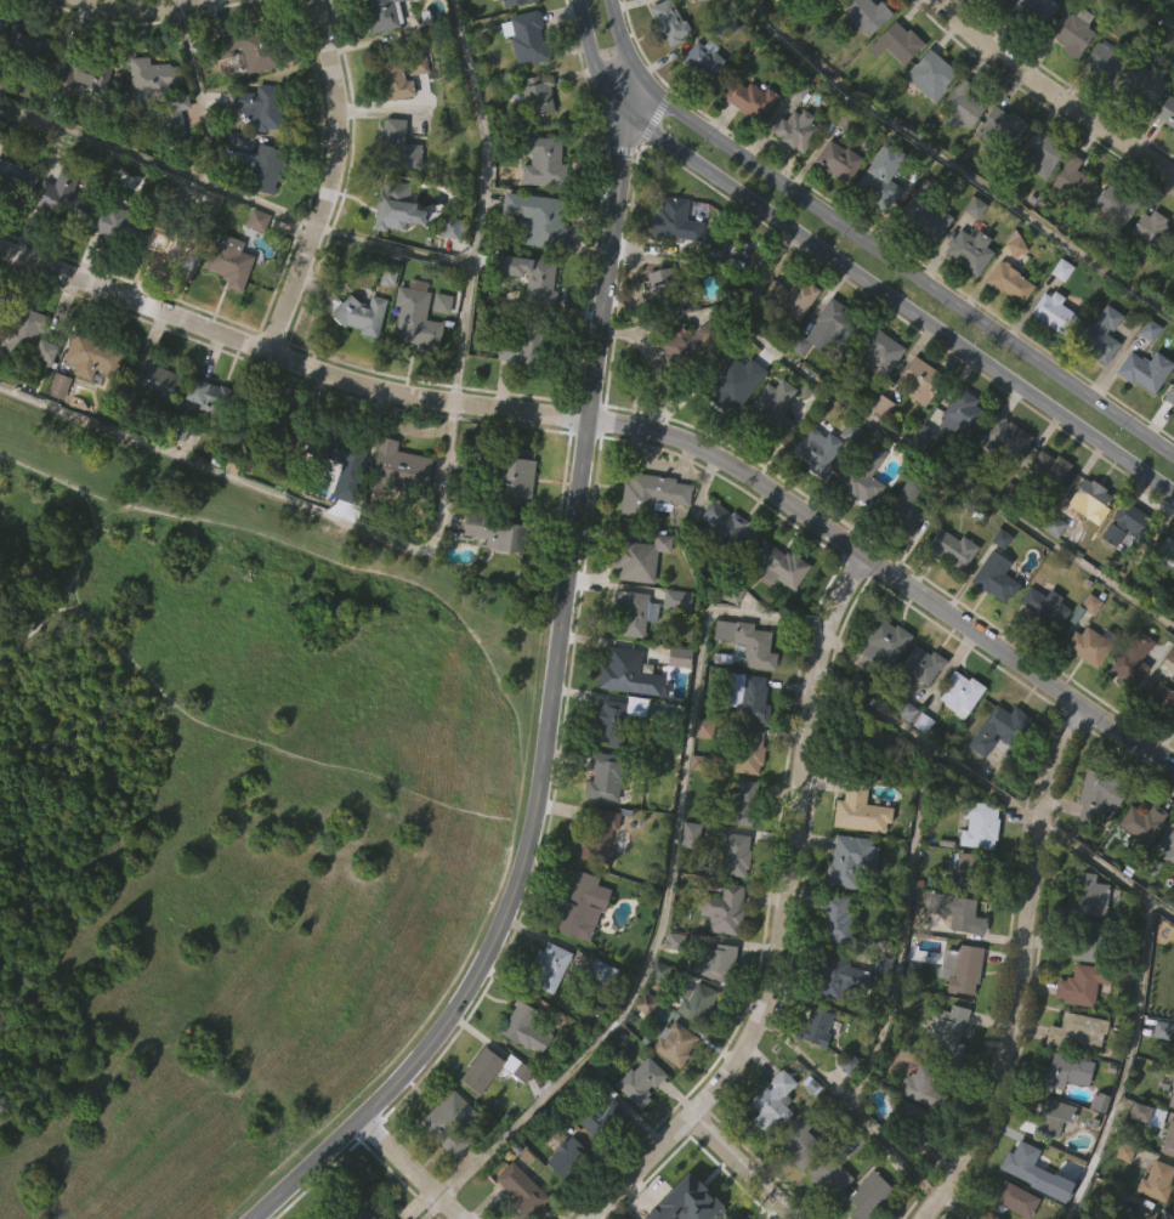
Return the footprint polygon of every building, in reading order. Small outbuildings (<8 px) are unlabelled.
[(369,33),(361,0),(396,0),(398,11),(395,11),(398,25),(369,33)] [(669,29),(663,0),(632,0),(639,36),(669,29)] [(648,6),(663,0),(670,0),(680,19),(684,18),(690,30),(679,36),(680,40),(669,46),(648,6)] [(826,0),(797,0),(804,13),(827,2),(826,0)] [(874,5),(879,0),(891,12),(867,35),(861,29),(858,30),(844,16),(847,13),(841,7),(850,0),(869,0),(874,5)] [(1005,12),(1015,0),(1052,0),(1059,5),(1034,35),(1005,12)] [(1101,7),(1114,14),(1122,0),(1105,0),(1101,7)] [(852,15),(840,21),(831,6),(812,17),(832,49),(861,31),(852,15)] [(1079,6),(1093,16),(1088,24),(1095,30),(1074,59),(1060,50),(1064,44),(1048,33),(1062,10),(1068,15),(1071,11),(1074,15),(1079,6)] [(539,22),(549,57),(515,67),(506,35),(501,36),(498,22),(507,19),(507,17),(535,8),(539,22)] [(901,27),(903,29),(906,27),(923,42),(902,64),(884,47),(877,56),(867,47),(894,19),(901,27)] [(270,44),(274,66),(244,73),(238,46),(231,47),(232,55),(214,59),(209,40),(265,25),(270,44)] [(369,81),(397,75),(392,49),(409,46),(405,27),(360,36),(369,81)] [(16,33),(41,42),(44,38),(58,44),(49,72),(4,55),(13,32),(16,33)] [(877,48),(872,53),(859,38),(838,57),(864,85),(889,62),(877,48)] [(698,41),(702,45),(705,40),(716,49),(714,52),(724,59),(720,63),(727,68),(713,85),(704,78),(702,81),(687,69),(691,66),(680,57),(694,39),(698,41)] [(1102,39),(1112,45),(1108,49),(1125,59),(1112,81),(1082,62),(1095,39),(1100,41),(1102,39)] [(109,69),(100,95),(86,90),(87,86),(67,79),(64,86),(52,83),(66,46),(80,51),(78,57),(109,69)] [(943,90),(934,102),(903,74),(928,47),(955,73),(941,89),(943,90)] [(425,52),(429,72),(408,75),(407,66),(402,66),(404,79),(412,79),(414,95),(379,100),(376,80),(379,80),(376,59),(425,52)] [(144,57),(144,64),(178,63),(178,87),(141,87),(141,100),(127,100),(126,57),(144,57)] [(1166,83),(1152,101),(1135,87),(1128,98),(1116,89),(1136,61),(1166,83)] [(554,74),(556,84),(551,85),(552,89),(550,90),(555,110),(528,117),(518,81),(539,73),(539,76),(552,73),(554,74)] [(982,108),(970,126),(960,119),(952,130),(941,121),(948,112),(938,106),(959,75),(970,84),(965,91),(972,97),(970,100),(982,108)] [(732,79),(744,87),(748,81),(762,91),(766,86),(779,95),(760,124),(720,97),(732,79)] [(53,93),(15,81),(9,100),(48,112),(53,93)] [(278,86),(277,130),(250,129),(250,124),(239,119),(237,107),(228,107),(228,91),(254,91),(254,84),(278,85),(278,86)] [(1169,95),(1173,98),(1173,129),(1155,115),(1169,95)] [(929,149),(955,121),(927,96),(902,123),(929,149)] [(1002,109),(1006,114),(1009,110),(1027,123),(1005,153),(975,131),(994,104),(1002,109)] [(185,132),(155,138),(154,127),(163,125),(160,112),(178,108),(185,132)] [(792,110),(817,127),(800,154),(778,140),(779,137),(770,131),(779,117),(784,120),(792,110)] [(1164,130),(1130,113),(1119,133),(1153,151),(1164,130)] [(404,119),(403,143),(420,143),(419,168),(393,165),(393,170),(380,169),(382,135),(380,135),(381,119),(382,118),(404,119)] [(1034,130),(1039,134),(1040,132),(1064,147),(1044,180),(1028,169),(1036,157),(1021,147),(1032,129),(1034,130)] [(901,138),(894,148),(902,154),(886,177),(892,182),(895,177),(903,183),(884,215),(855,197),(858,192),(852,187),(881,141),(884,142),(891,131),(901,138)] [(939,170),(951,177),(956,168),(968,175),(983,149),(952,132),(938,157),(944,160),(939,170)] [(550,137),(550,141),(560,141),(560,163),(563,163),(563,185),(518,185),(518,164),(528,164),(528,153),(520,153),(520,137),(550,137)] [(832,141),(843,149),(844,147),(862,159),(844,186),(832,177),(833,175),(821,169),(822,166),(812,160),(828,138),(832,141)] [(282,148),(271,192),(244,186),(246,174),(217,166),(222,148),(253,155),(256,142),(282,148)] [(1173,179),(1173,150),(1163,145),(1152,168),(1173,179)] [(975,179),(1006,199),(1024,172),(992,152),(975,179)] [(1094,185),(1079,204),(1050,183),(1071,153),(1081,160),(1074,169),(1094,185)] [(23,203),(0,193),(0,159),(35,174),(23,203)] [(80,170),(70,191),(89,199),(76,223),(33,203),(42,180),(51,183),(61,161),(80,170)] [(926,203),(937,211),(940,209),(952,217),(932,245),(894,217),(923,177),(937,188),(926,203)] [(1043,226),(1061,198),(1031,177),(1013,205),(1043,226)] [(410,186),(408,200),(415,203),(412,223),(403,222),(402,231),(385,227),(384,232),(369,229),(376,185),(391,187),(392,180),(412,183),(410,186)] [(1107,182),(1122,193),(1124,189),(1140,200),(1122,226),(1091,204),(1107,182)] [(567,226),(565,248),(524,243),(527,216),(501,212),(504,191),(568,198),(565,225),(567,226)] [(687,199),(684,219),(702,221),(699,240),(648,233),(651,212),(656,212),(656,206),(659,208),(660,195),(687,199)] [(1092,231),(1073,219),(1079,208),(1068,201),(1049,232),(1080,251),(1092,231)] [(121,209),(130,212),(130,215),(143,221),(134,246),(86,228),(95,206),(102,209),(104,203),(121,209)] [(1152,209),(1166,219),(1163,222),(1167,225),(1164,227),(1173,233),(1158,253),(1128,232),(1141,211),(1149,216),(1152,209)] [(29,242),(36,222),(0,210),(0,233),(29,242)] [(469,220),(465,240),(439,237),(442,216),(469,220)] [(34,255),(78,271),(86,247),(75,243),(76,238),(65,234),(69,223),(57,219),(52,233),(43,230),(34,255)] [(194,253),(187,271),(140,253),(151,222),(195,240),(192,251),(194,253)] [(949,265),(927,253),(937,234),(919,224),(896,265),(936,288),(949,265)] [(970,226),(991,239),(985,246),(993,254),(976,277),(942,253),(948,245),(945,243),(951,236),(953,237),(959,228),(965,233),(970,226)] [(371,275),(403,279),(404,270),(420,272),(422,261),(412,260),(414,250),(405,249),(407,233),(385,230),(382,254),(374,253),(371,275)] [(1121,273),(1135,251),(1103,231),(1089,254),(1121,273)] [(239,244),(237,250),(253,256),(237,291),(223,285),(226,280),(219,278),(220,274),(200,266),(211,239),(222,244),(225,237),(239,244)] [(700,269),(681,267),(682,247),(659,245),(658,259),(651,258),(649,282),(698,286),(700,269)] [(498,255),(554,260),(550,289),(555,290),(554,304),(522,300),(526,271),(521,270),(520,277),(503,274),(504,263),(497,263),(498,255)] [(268,262),(248,257),(243,275),(263,281),(268,262)] [(1003,260),(1019,273),(1017,274),(1033,285),(1020,305),(983,280),(998,261),(1003,260)] [(680,312),(654,318),(643,272),(669,266),(680,312)] [(775,279),(784,287),(783,288),(785,289),(793,280),(795,282),(798,279),(806,285),(809,283),(818,290),(796,322),(760,295),(771,279),(775,279)] [(425,283),(424,290),(430,291),(429,294),(443,296),(441,310),(426,307),(425,312),(416,310),(415,318),(442,323),(436,355),(413,350),(414,344),(395,340),(405,287),(415,289),(416,280),(425,283)] [(242,290),(216,281),(204,318),(226,326),(223,335),(240,340),(252,304),(239,299),(242,290)] [(1053,290),(1064,297),(1060,304),(1077,314),(1062,335),(1028,312),(1043,291),(1049,296),(1053,290)] [(329,291),(338,301),(346,293),(358,305),(361,302),(367,305),(369,295),(386,300),(376,338),(357,333),(358,329),(344,324),(341,328),(324,313),(328,311),(319,302),(329,291)] [(861,318),(839,351),(809,330),(815,322),(812,319),(828,296),(861,318)] [(553,307),(495,302),(493,322),(525,324),(522,351),(553,354),(554,339),(550,339),(553,307)] [(1122,314),(1111,330),(1108,328),(1105,333),(1121,344),(1104,367),(1090,358),(1094,352),(1073,338),(1090,311),(1098,314),(1105,304),(1122,314)] [(25,359),(0,349),(0,338),(6,323),(11,325),(18,306),(47,317),(46,322),(38,341),(51,346),(42,367),(38,365),(40,362),(27,357),(25,359)] [(543,321),(535,365),(493,359),(495,339),(514,341),(518,317),(543,321)] [(709,318),(722,336),(673,372),(654,344),(667,334),(664,330),(677,322),(688,335),(692,333),(692,331),(709,318)] [(903,348),(883,378),(866,365),(867,363),(861,358),(867,350),(855,341),(868,323),(903,348)] [(797,369),(817,337),(795,324),(787,338),(769,327),(758,345),(797,369)] [(124,348),(112,378),(108,375),(103,387),(69,373),(73,365),(59,359),(73,327),(124,348)] [(428,339),(395,334),(392,354),(399,355),(393,390),(437,397),(441,371),(423,368),(428,339)] [(448,361),(450,343),(431,341),(429,360),(448,361)] [(801,386),(821,399),(830,385),(837,389),(855,362),(828,345),(801,386)] [(180,375),(161,419),(114,398),(134,350),(155,358),(153,364),(180,375)] [(1134,353),(1147,363),(1155,351),(1173,364),(1153,393),(1135,380),(1133,385),(1115,372),(1129,351),(1134,353)] [(1119,362),(1102,352),(1090,372),(1084,368),(1071,389),(1106,410),(1117,391),(1106,384),(1119,362)] [(19,354),(5,387),(1,385),(0,387),(0,399),(24,409),(43,364),(19,354)] [(743,359),(745,361),(748,357),(766,370),(735,412),(728,407),(725,412),(707,398),(711,392),(703,386),(720,363),(727,368),(738,355),(743,359)] [(943,378),(923,407),(903,392),(908,386),(898,378),(914,356),(943,378)] [(687,383),(677,370),(651,389),(671,416),(715,385),(705,371),(687,383)] [(865,396),(858,409),(885,425),(903,394),(866,373),(856,391),(865,396)] [(197,380),(237,395),(226,425),(204,416),(205,413),(195,409),(198,404),(180,398),(187,376),(197,380)] [(1172,379),(1173,376),(1173,407),(1161,397),(1173,380),(1172,379)] [(779,378),(795,389),(784,403),(788,406),(782,414),(794,423),(777,447),(739,420),(765,382),(773,389),(779,378)] [(70,422),(87,428),(92,416),(113,423),(122,399),(73,382),(63,409),(74,413),(70,422)] [(56,393),(37,387),(31,407),(49,413),(56,393)] [(983,412),(969,435),(957,426),(951,433),(937,425),(943,416),(941,415),(959,387),(977,399),(974,404),(983,412)] [(179,427),(153,414),(155,409),(139,402),(123,436),(164,457),(179,427)] [(903,442),(921,454),(941,423),(912,404),(896,427),(908,434),(903,442)] [(764,419),(748,406),(736,423),(722,413),(702,441),(732,462),(764,419)] [(1032,437),(1020,454),(1016,450),(1011,459),(979,435),(997,410),(1032,437)] [(45,444),(64,448),(69,425),(50,421),(45,444)] [(338,427),(327,457),(308,449),(319,421),(338,427)] [(1173,456),(1173,423),(1159,446),(1173,456)] [(765,431),(746,456),(781,483),(791,469),(779,460),(796,438),(779,425),(771,436),(765,431)] [(818,433),(823,437),(827,432),(841,442),(828,464),(830,465),(822,478),(805,466),(807,464),(788,450),(795,440),(798,442),(809,425),(819,432),(818,433)] [(199,451),(197,460),(222,464),(227,434),(188,427),(185,449),(199,451)] [(373,447),(356,492),(339,486),(348,465),(328,458),(336,433),(373,447)] [(431,458),(422,498),(367,486),(378,433),(397,438),(395,449),(431,458)] [(951,482),(955,475),(968,482),(980,458),(971,453),(975,445),(956,435),(935,474),(951,482)] [(885,452),(869,476),(883,486),(867,511),(829,486),(847,459),(856,465),(872,442),(885,452)] [(1039,449),(1053,459),(1056,455),(1070,464),(1054,487),(1026,469),(1039,449)] [(532,481),(529,499),(517,498),(516,505),(486,501),(492,455),(534,460),(532,481)] [(1014,507),(1029,481),(992,460),(977,485),(1014,507)] [(674,482),(691,484),(688,506),(668,504),(667,509),(653,508),(652,517),(618,512),(622,481),(626,482),(628,472),(674,477),(674,482)] [(911,486),(923,493),(931,478),(919,472),(911,486)] [(924,511),(908,535),(880,517),(909,474),(924,483),(912,503),(924,511)] [(1110,511),(1101,526),(1081,515),(1087,508),(1071,498),(1085,477),(1105,491),(1104,492),(1111,498),(1105,508),(1110,511)] [(359,515),(365,493),(325,483),(320,505),(359,515)] [(395,500),(397,487),(376,485),(371,531),(425,537),(429,504),(395,500)] [(868,525),(884,498),(866,487),(836,537),(871,558),(885,534),(868,525)] [(1055,534),(1069,511),(1054,502),(1051,506),(1037,497),(1026,517),(1055,534)] [(710,500),(730,514),(731,511),(747,523),(745,526),(753,531),(733,559),(726,552),(722,559),(708,548),(714,539),(704,533),(709,526),(697,517),(710,500)] [(1144,515),(1132,532),(1128,529),(1115,548),(1100,537),(1111,521),(1108,520),(1123,500),(1144,515)] [(527,512),(522,555),(494,551),(494,548),(472,545),(473,535),(460,534),(461,528),(446,526),(447,514),(463,515),(463,512),(507,517),(509,510),(527,512)] [(922,535),(904,524),(881,566),(911,583),(924,559),(912,552),(922,535)] [(1080,564),(1098,574),(1108,556),(1104,554),(1111,542),(1080,525),(1069,546),(1085,554),(1080,564)] [(938,527),(958,540),(962,535),(977,546),(959,574),(923,550),(938,527)] [(671,537),(669,552),(656,551),(652,584),(616,580),(617,568),(612,568),(614,543),(619,543),(619,540),(651,543),(652,533),(671,535),(671,537)] [(1167,537),(1173,541),(1173,571),(1152,555),(1167,537)] [(777,549),(783,554),(784,551),(789,555),(790,554),(809,566),(793,590),(773,578),(770,584),(743,566),(761,539),(777,549)] [(696,566),(736,597),(751,577),(711,546),(696,566)] [(1019,584),(1010,597),(1008,596),(1003,603),(969,582),(991,550),(1010,563),(1003,573),(1019,584)] [(522,600),(525,568),(463,562),(461,584),(474,585),(473,595),(522,600)] [(1045,599),(1054,605),(1056,601),(1070,610),(1053,634),(1026,616),(1030,610),(1017,602),(1028,586),(1045,599)] [(745,616),(769,631),(772,626),(792,638),(807,614),(763,587),(745,616)] [(691,593),(688,610),(662,607),(663,589),(691,593)] [(645,619),(643,639),(618,635),(620,611),(612,610),(614,590),(648,594),(645,619)] [(878,614),(894,625),(895,623),(912,634),(878,682),(861,670),(868,659),(860,653),(867,643),(861,640),(878,614)] [(714,620),(753,623),(752,630),(771,631),(770,647),(767,647),(767,653),(776,653),(775,669),(741,667),(741,662),(731,660),(731,664),(711,663),(711,653),(731,654),(732,642),(711,641),(714,620)] [(1085,626),(1112,645),(1096,669),(1062,646),(1073,630),(1079,634),(1085,626)] [(1153,643),(1140,660),(1149,667),(1130,694),(1115,682),(1118,677),(1105,669),(1121,646),(1124,650),(1138,630),(1153,641),(1153,643)] [(689,639),(662,637),(660,656),(687,658),(689,639)] [(914,642),(929,652),(931,648),(946,658),(938,669),(937,668),(925,685),(898,665),(914,642)] [(640,665),(639,673),(662,676),(659,696),(596,687),(599,664),(605,665),(607,646),(634,650),(633,664),(640,665)] [(864,693),(858,703),(885,719),(908,683),(875,662),(858,689),(864,693)] [(963,675),(966,679),(969,675),(985,685),(966,711),(959,705),(954,711),(943,704),(945,701),(938,697),(949,681),(946,679),(953,669),(963,675)] [(769,686),(765,714),(753,711),(753,718),(736,715),(737,705),(728,704),(732,671),(767,676),(766,685),(769,686)] [(1132,737),(1146,713),(1139,708),(1152,687),(1133,676),(1106,722),(1132,737)] [(1172,692),(1173,688),(1173,715),(1172,719),(1141,698),(1153,679),(1172,692)] [(942,705),(928,698),(928,700),(910,692),(897,718),(928,733),(942,705)] [(654,698),(652,716),(629,713),(626,727),(653,731),(651,748),(608,742),(608,739),(596,737),(599,721),(590,720),(592,704),(602,705),(603,698),(628,702),(629,694),(654,698)] [(687,715),(690,697),(667,694),(664,712),(687,715)] [(996,702),(1008,711),(1013,704),(1031,716),(1010,745),(998,737),(983,756),(966,744),(996,702)] [(879,726),(879,755),(849,754),(850,716),(863,716),(863,726),(879,726)] [(982,736),(954,717),(933,748),(961,767),(982,736)] [(762,747),(761,764),(758,764),(756,773),(732,770),(737,728),(762,732),(760,747),(762,747)] [(630,755),(629,764),(625,764),(623,784),(619,784),(617,800),(583,796),(584,778),(590,779),(591,770),(585,769),(588,750),(630,755)] [(964,793),(982,805),(995,786),(1009,795),(1029,765),(1011,754),(1007,760),(992,750),(964,793)] [(710,786),(711,767),(693,766),(692,784),(710,786)] [(1105,772),(1107,771),(1121,778),(1119,782),(1127,788),(1113,807),(1102,800),(1096,824),(1077,820),(1081,804),(1077,803),(1087,767),(1105,772)] [(866,790),(864,803),(891,805),(889,832),(832,826),(835,798),(843,799),(845,775),(867,777),(866,790)] [(755,783),(750,826),(716,821),(719,805),(725,805),(726,790),(736,792),(738,778),(755,781),(755,783)] [(998,818),(996,838),(993,838),(992,849),(958,845),(959,828),(965,829),(966,817),(962,817),(964,799),(997,803),(996,817),(998,817),(998,818)] [(1152,803),(1166,812),(1162,818),(1164,821),(1147,845),(1116,822),(1129,803),(1141,812),(1145,806),(1147,809),(1152,803)] [(620,811),(616,830),(608,829),(605,847),(614,850),(612,864),(577,857),(580,840),(585,840),(589,822),(585,822),(589,805),(620,811)] [(1116,857),(1123,826),(1084,817),(1074,860),(1097,866),(1100,853),(1116,857)] [(701,839),(699,849),(681,846),(684,820),(702,822),(701,839)] [(752,834),(750,849),(753,849),(750,868),(747,868),(745,875),(708,872),(710,845),(725,847),(727,832),(752,834)] [(870,838),(867,868),(857,867),(855,885),(838,883),(838,885),(823,883),(827,863),(830,863),(834,833),(870,838)] [(1146,894),(1167,862),(1150,851),(1144,860),(1128,850),(1114,873),(1146,894)] [(981,856),(980,877),(983,877),(982,891),(952,889),(953,874),(951,874),(951,866),(958,866),(959,851),(982,852),(981,856)] [(609,888),(602,911),(596,909),(588,941),(551,928),(572,867),(597,877),(595,883),(609,888)] [(1106,900),(1105,917),(1070,912),(1074,869),(1095,872),(1094,880),(1108,883),(1106,900)] [(1167,894),(1159,905),(1173,916),(1173,876),(1171,874),(1160,890),(1167,894)] [(721,881),(742,884),(741,905),(738,903),(738,908),(742,908),(739,925),(737,925),(736,934),(707,931),(708,915),(698,914),(701,894),(713,895),(714,883),(721,881)] [(856,909),(852,945),(812,940),(818,890),(845,894),(844,908),(856,909)] [(985,917),(982,932),(948,929),(951,914),(925,911),(928,891),(975,898),(972,915),(985,917)] [(597,924),(569,916),(551,977),(588,988),(596,958),(602,960),(609,936),(595,932),(597,924)] [(1066,960),(1102,964),(1106,931),(1092,930),(1093,920),(1071,918),(1066,960)] [(545,940),(571,952),(551,992),(540,987),(539,991),(524,983),(528,975),(524,973),(537,947),(540,949),(545,940)] [(736,945),(731,983),(690,970),(698,946),(714,948),(715,942),(736,945)] [(982,947),(977,982),(974,982),(972,993),(945,990),(947,977),(936,976),(938,965),(942,966),(945,948),(955,949),(957,942),(982,947)] [(869,971),(864,990),(843,982),(838,999),(816,993),(818,982),(815,981),(817,971),(812,970),(817,952),(849,960),(847,965),(869,971)] [(623,973),(620,977),(613,974),(608,985),(585,973),(592,957),(623,973)] [(1111,966),(1108,982),(1096,981),(1093,1005),(1053,1000),(1055,977),(1065,979),(1065,975),(1071,976),(1073,962),(1111,966)] [(663,996),(679,999),(682,981),(665,979),(663,996)] [(694,980),(718,991),(708,1010),(714,1013),(707,1027),(674,1011),(686,986),(691,988),(694,980)] [(550,1041),(570,1001),(545,988),(524,1029),(550,1041)] [(696,1024),(729,1028),(732,995),(700,991),(696,1024)] [(980,995),(955,991),(954,998),(945,997),(939,1038),(973,1043),(980,995)] [(550,1033),(538,1051),(528,1045),(526,1048),(517,1042),(516,1043),(498,1032),(514,1005),(511,1003),(517,993),(528,1000),(526,1004),(539,1013),(533,1022),(550,1033)] [(969,1009),(965,1022),(962,1022),(957,1042),(963,1043),(959,1058),(928,1049),(931,1034),(921,1032),(925,1016),(936,1019),(937,1016),(940,1017),(941,1009),(948,1011),(951,1003),(969,1008),(969,1009)] [(858,1036),(862,1014),(821,1005),(813,1042),(838,1047),(841,1032),(858,1036)] [(835,1016),(824,1047),(790,1036),(795,1021),(812,1026),(817,1010),(835,1016)] [(1107,1020),(1105,1033),(1101,1033),(1099,1045),(1061,1038),(1059,1048),(1043,1044),(1048,1024),(1059,1026),(1062,1010),(1107,1020)] [(673,1019),(701,1039),(688,1056),(686,1055),(677,1067),(650,1047),(664,1025),(667,1027),(673,1019)] [(704,1065),(719,1036),(699,1027),(685,1055),(704,1065)] [(487,1044),(506,1059),(512,1053),(535,1071),(526,1083),(504,1065),(481,1094),(460,1078),(487,1044)] [(498,1078),(538,1102),(548,1085),(525,1072),(534,1056),(517,1046),(498,1078)] [(965,1056),(941,1050),(928,1099),(957,1107),(961,1090),(957,1089),(965,1056)] [(1094,1061),(1087,1085),(1064,1079),(1062,1088),(1034,1081),(1039,1062),(1048,1065),(1053,1050),(1094,1061)] [(824,1094),(827,1081),(825,1080),(830,1060),(807,1054),(800,1080),(792,1078),(790,1085),(824,1094)] [(650,1055),(668,1073),(654,1088),(652,1085),(648,1089),(652,1092),(648,1095),(652,1099),(642,1109),(616,1083),(631,1067),(635,1070),(650,1055)] [(946,1075),(940,1089),(951,1094),(945,1111),(896,1092),(902,1076),(904,1077),(906,1075),(902,1073),(908,1059),(946,1075)] [(678,1114),(696,1083),(667,1066),(649,1097),(678,1114)] [(790,1112),(766,1136),(750,1118),(758,1112),(748,1101),(755,1093),(753,1092),(781,1066),(795,1082),(784,1093),(790,1099),(784,1105),(790,1112)] [(1172,1084),(1173,1070),(1173,1107),(1167,1105),(1169,1094),(1156,1090),(1159,1081),(1172,1084)] [(456,1153),(452,1158),(415,1122),(450,1088),(476,1113),(458,1132),(469,1141),(456,1153)] [(502,1107),(482,1092),(457,1126),(477,1141),(502,1107)] [(1045,1095),(1077,1106),(1070,1122),(1062,1119),(1056,1138),(1034,1129),(1033,1134),(1016,1128),(1022,1112),(1033,1116),(1038,1102),(1042,1104),(1045,1095)] [(624,1109),(619,1113),(628,1122),(603,1147),(572,1117),(588,1100),(599,1110),(611,1096),(624,1109)] [(917,1152),(914,1153),(883,1123),(900,1098),(934,1115),(921,1139),(925,1143),(917,1152)] [(1132,1100),(1166,1111),(1161,1128),(1127,1117),(1132,1100)] [(613,1133),(638,1156),(650,1143),(646,1140),(664,1121),(642,1102),(613,1133)] [(809,1161),(799,1170),(788,1160),(792,1155),(783,1146),(784,1145),(778,1139),(801,1115),(811,1124),(805,1130),(822,1146),(809,1161)] [(749,1166),(766,1183),(790,1160),(782,1152),(791,1144),(785,1139),(794,1131),(780,1116),(746,1149),(756,1159),(749,1166)] [(1170,1117),(1173,1118),(1173,1156),(1158,1150),(1164,1132),(1163,1130),(1170,1117)] [(476,1161),(450,1135),(416,1170),(448,1200),(463,1185),(458,1180),(476,1161)] [(1043,1152),(1036,1167),(1051,1174),(1045,1189),(999,1169),(1008,1151),(1014,1153),(1020,1139),(1043,1150),(1043,1152)] [(577,1170),(593,1187),(623,1158),(607,1142),(577,1170)] [(1054,1185),(1060,1167),(1068,1170),(1073,1154),(1042,1143),(1031,1176),(1054,1185)] [(1149,1155),(1130,1149),(1125,1165),(1144,1171),(1149,1155)] [(851,1178),(833,1196),(824,1187),(821,1192),(806,1179),(810,1175),(807,1172),(826,1152),(851,1178)] [(1153,1158),(1173,1166),(1173,1170),(1168,1185),(1170,1186),(1164,1202),(1134,1190),(1140,1177),(1145,1179),(1153,1158)] [(528,1217),(526,1218),(514,1218),(503,1207),(512,1197),(493,1178),(510,1161),(548,1197),(540,1203),(543,1206),(539,1209),(531,1218),(528,1217)] [(819,1176),(799,1163),(776,1199),(802,1214),(818,1189),(813,1186),(819,1176)] [(719,1207),(707,1218),(639,1218),(635,1215),(680,1168),(719,1207)] [(874,1213),(868,1218),(850,1218),(845,1214),(855,1206),(845,1197),(872,1169),(894,1190),(872,1211),(874,1213)] [(1039,1198),(1027,1218),(1005,1207),(1000,1211),(993,1211),(988,1218),(983,1218),(972,1213),(981,1197),(989,1203),(1003,1179),(1039,1198)] [(555,1218),(569,1218),(587,1200),(567,1182),(543,1207),(555,1218)] [(376,1213),(383,1218),(333,1218),(329,1215),(344,1201),(341,1198),(347,1191),(351,1195),(357,1187),(368,1198),(372,1197),(379,1203),(379,1211),(376,1213)] [(1111,1203),(1125,1210),(1132,1197),(1118,1190),(1111,1203)] [(823,1201),(807,1218),(843,1218),(823,1201)] [(501,1202),(494,1210),(497,1212),(492,1217),(494,1218),(520,1218),(501,1202)] [(1156,1213),(1153,1218),(1130,1218),(1133,1213),(1132,1213),(1138,1203),(1150,1209),(1156,1213)] [(1173,1214),(1149,1207),(1145,1218),(1171,1218),(1173,1214)]
